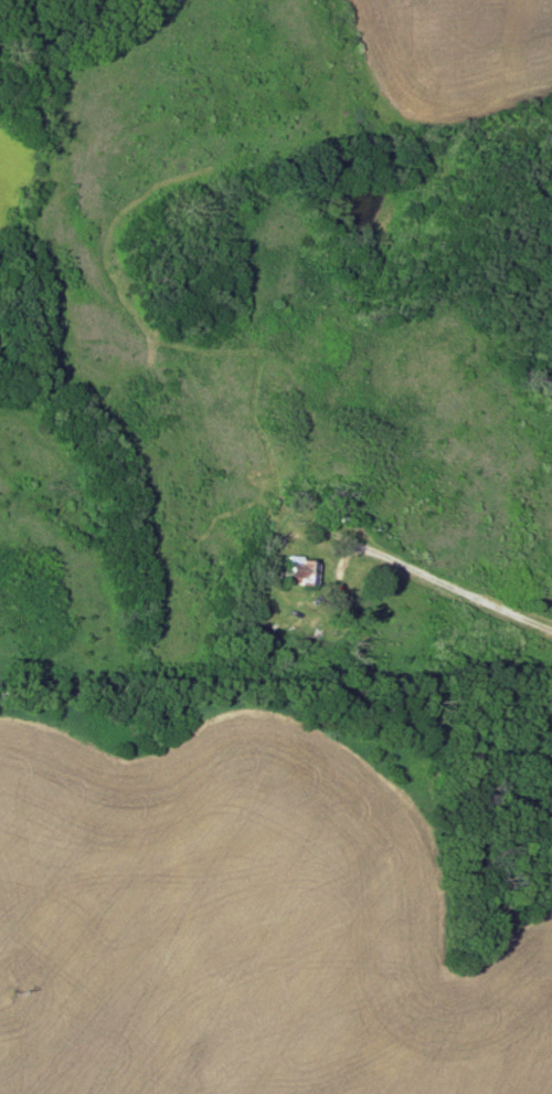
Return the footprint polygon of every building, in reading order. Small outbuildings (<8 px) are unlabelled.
[(318,557),(286,557),(286,583),(318,583),(318,557)]
